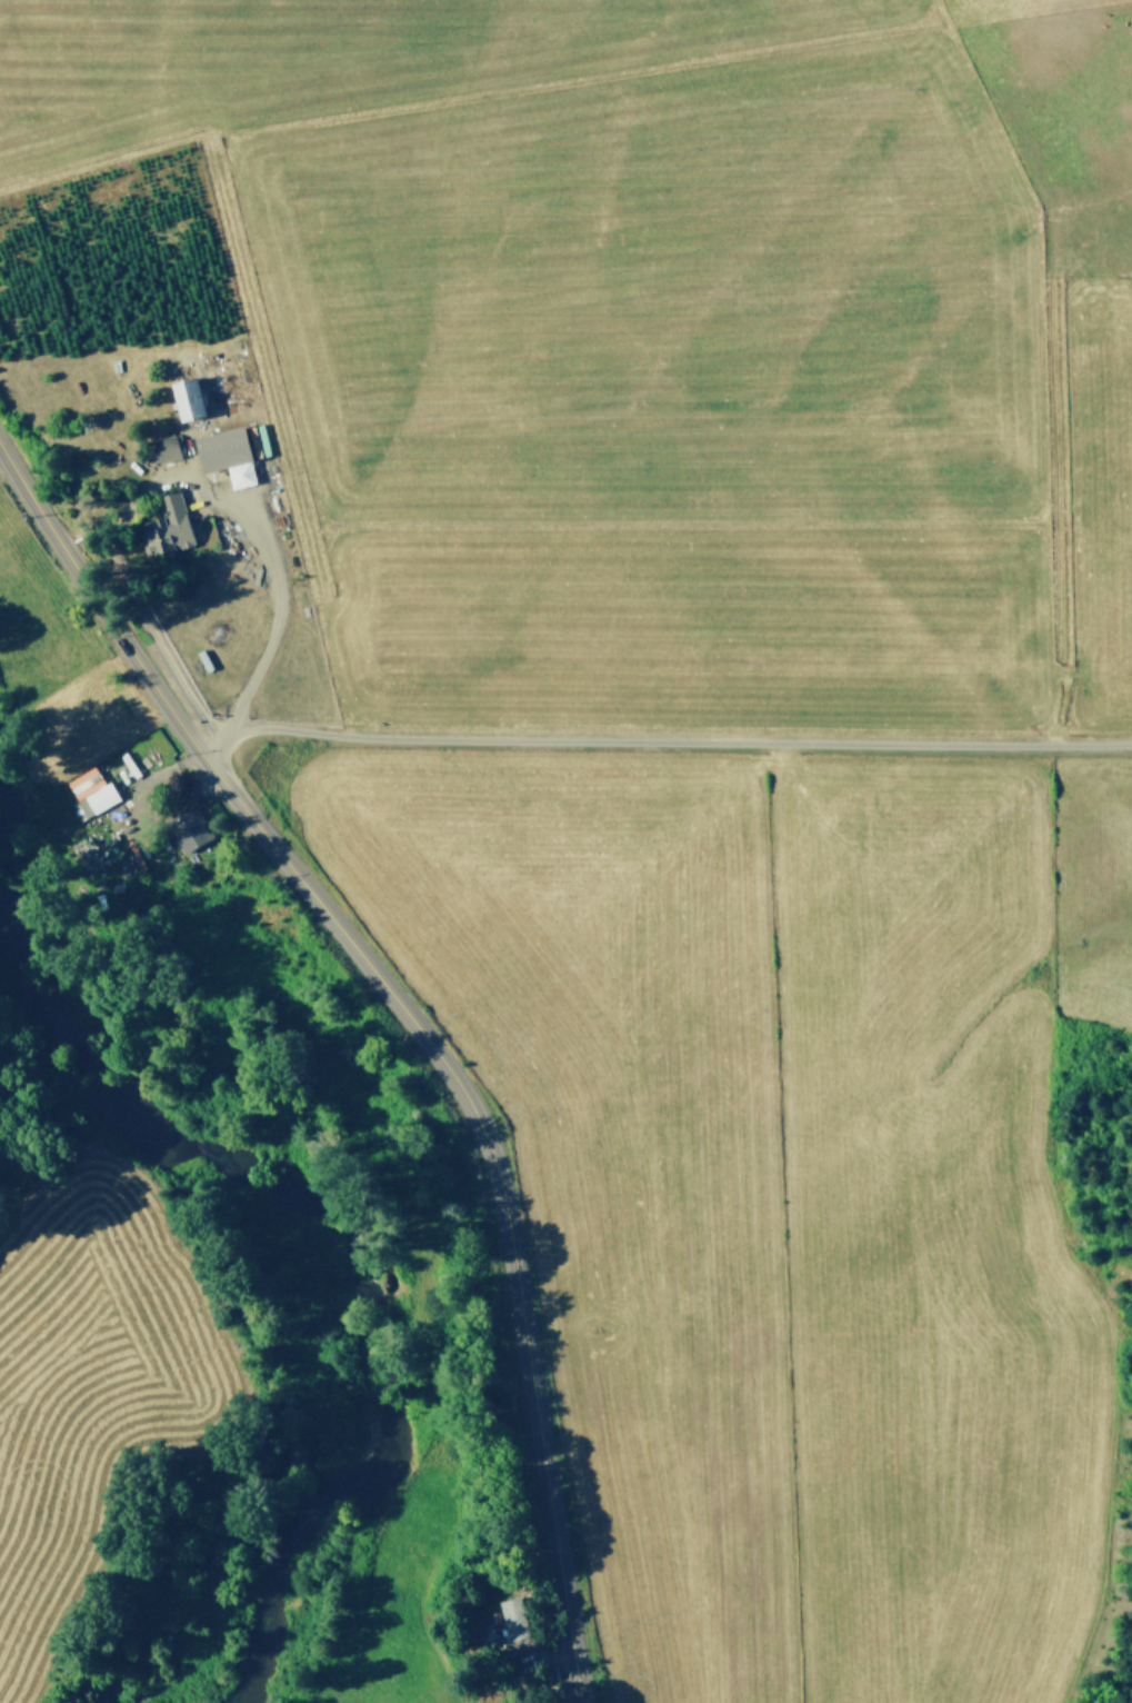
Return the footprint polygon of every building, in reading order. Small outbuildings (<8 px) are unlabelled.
[(201,416),(190,377),(165,383),(176,422),(201,416)] [(254,484),(240,426),(189,438),(198,474),(224,467),(230,490),(254,484)] [(179,459),(175,435),(149,440),(154,464),(179,459)] [(143,557),(191,544),(177,491),(154,497),(160,517),(134,524),(143,557)] [(94,792),(89,784),(94,780),(89,771),(69,783),(79,800),(94,792)] [(72,801),(79,819),(124,802),(116,784),(72,801)] [(216,838),(199,805),(181,815),(186,824),(175,830),(187,853),(216,838)] [(503,1640),(526,1637),(520,1596),(497,1599),(503,1640)]
